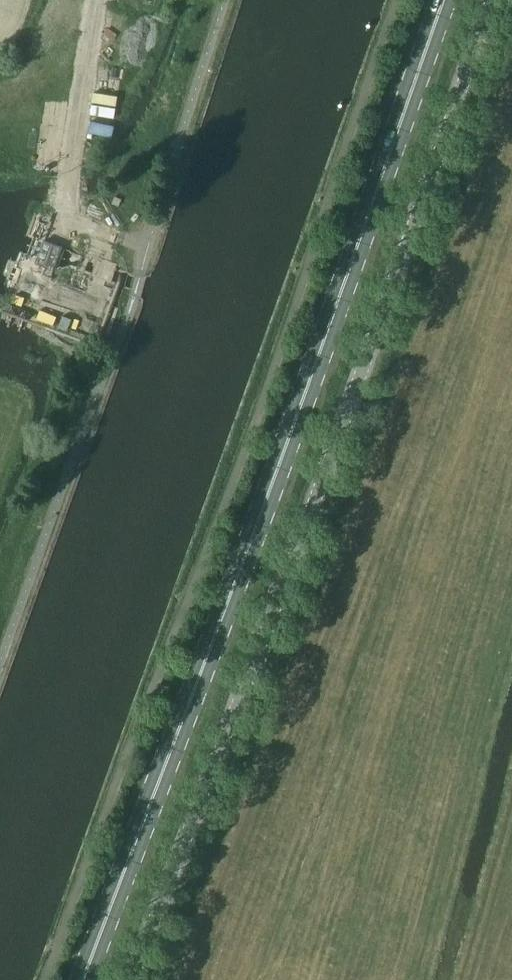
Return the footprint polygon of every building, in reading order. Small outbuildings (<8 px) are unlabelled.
[(62,247),(45,241),(36,264),(53,270),(62,247)]
